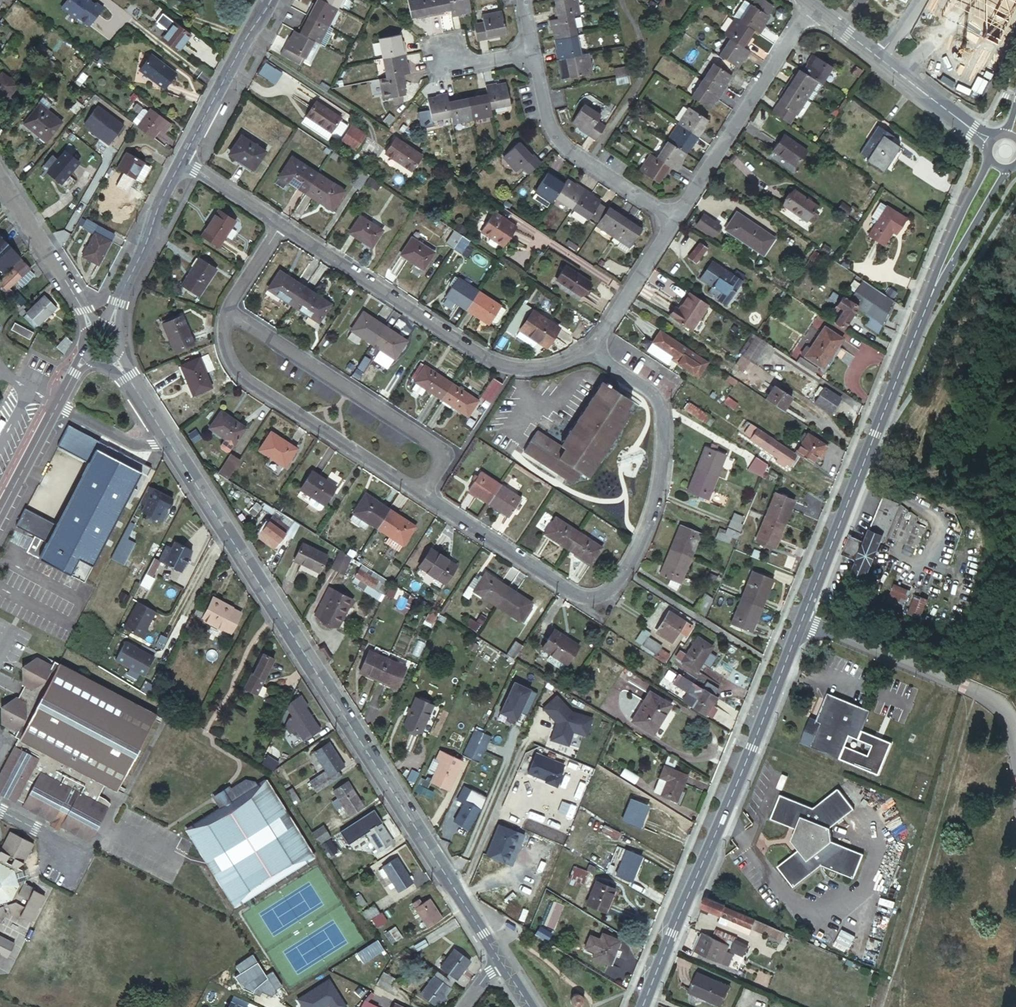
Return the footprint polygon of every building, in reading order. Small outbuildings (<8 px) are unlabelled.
[(62,7),(78,18),(80,17),(91,25),(104,8),(98,3),(94,4),(89,0),(67,0),(62,7)] [(339,9),(322,0),(320,0),(317,6),(316,8),(313,7),(309,15),(330,26),(339,9)] [(339,9),(344,0),(322,0),(339,9)] [(433,17),(430,0),(410,0),(413,18),(420,16),(423,16),(423,19),(433,17)] [(433,17),(443,15),(443,12),(445,12),(453,10),(451,0),(430,0),(433,17)] [(453,10),(455,18),(465,16),(465,14),(474,12),(472,0),(451,0),(453,10)] [(572,15),(575,14),(580,14),(577,0),(555,0),(557,9),(554,10),(556,18),(572,15)] [(753,5),(767,14),(772,6),(763,0),(756,0),(753,5)] [(747,1),(738,14),(744,18),(752,5),(747,1)] [(764,24),(769,16),(767,14),(753,5),(752,5),(744,18),(738,14),(736,17),(737,18),(742,21),(756,30),(761,33),(767,25),(764,24)] [(477,26),(480,44),(499,39),(499,36),(501,36),(507,35),(503,14),(485,18),(486,24),(477,26)] [(321,44),(330,26),(309,15),(304,24),(307,25),(306,27),(302,34),(317,42),(321,44)] [(553,29),(555,38),(576,34),(572,15),(556,18),(548,20),(551,30),(553,29)] [(742,21),(737,18),(726,36),(732,39),(747,48),(752,41),(750,39),(751,37),(756,30),(742,21)] [(175,24),(163,40),(179,52),(191,36),(175,24)] [(330,26),(321,44),(326,47),(327,47),(333,35),(332,34),(335,29),(330,26)] [(303,67),(317,42),(302,34),(298,32),(293,40),(291,39),(282,55),(303,67)] [(554,48),(556,59),(572,56),(580,54),(576,34),(555,38),(557,48),(554,48)] [(23,39),(17,35),(13,41),(18,45),(23,39)] [(405,54),(408,53),(406,44),(403,45),(402,42),(401,35),(380,39),(384,58),(405,54)] [(732,39),(721,57),(739,68),(744,60),(746,61),(752,52),(747,48),(732,39)] [(572,56),(556,59),(559,73),(569,71),(570,77),(592,73),(587,53),(580,54),(572,56)] [(830,65),(811,53),(805,61),(807,62),(802,70),(816,80),(819,82),(830,65)] [(405,74),(412,72),(410,63),(407,64),(405,54),(384,58),(389,77),(396,76),(405,74)] [(152,55),(140,70),(155,82),(154,83),(164,90),(176,75),(160,63),(161,62),(152,55)] [(708,83),(722,93),(728,85),(726,83),(732,75),(712,62),(701,79),(708,83)] [(266,63),(259,75),(270,82),(277,70),(266,63)] [(615,69),(616,78),(629,75),(628,67),(615,69)] [(802,70),(798,68),(793,77),(791,76),(786,84),(805,97),(816,80),(802,70)] [(277,70),(270,82),(276,86),(283,74),(277,70)] [(569,71),(559,73),(560,79),(570,77),(569,71)] [(389,77),(382,78),(387,99),(393,97),(402,95),(407,94),(405,85),(407,84),(405,74),(396,76),(389,77)] [(0,81),(0,107),(3,108),(19,87),(4,75),(0,81)] [(690,96),(709,109),(715,101),(717,102),(722,93),(708,83),(701,79),(690,96)] [(496,83),(487,85),(489,92),(492,109),(511,105),(507,84),(497,86),(496,83)] [(805,97),(786,84),(780,93),(783,94),(778,102),(795,113),(805,97)] [(477,97),(470,99),(474,119),(493,116),(492,109),(489,92),(479,94),(479,97),(477,97)] [(449,100),(447,93),(437,95),(438,98),(428,100),(432,121),(452,117),(449,100)] [(101,99),(95,95),(91,100),(97,105),(101,99)] [(402,95),(393,97),(394,104),(404,102),(402,95)] [(452,117),(453,124),(474,119),(470,99),(462,100),(460,101),(459,98),(449,100),(452,117)] [(44,100),(39,106),(48,113),(53,107),(44,100)] [(308,116),(333,132),(342,117),(317,101),(308,116)] [(579,130),(596,143),(607,126),(598,120),(602,114),(585,103),(573,122),(581,128),(579,130)] [(48,113),(39,106),(24,125),(42,139),(38,143),(43,147),(47,143),(62,124),(48,113)] [(678,125),(699,138),(704,130),(701,128),(703,126),(707,120),(689,109),(678,125)] [(171,124),(153,110),(139,128),(153,139),(160,130),(165,133),(171,124)] [(386,122),(391,127),(397,120),(392,115),(386,122)] [(328,139),(333,132),(308,116),(303,123),(328,139)] [(353,125),(345,137),(352,142),(360,130),(353,125)] [(693,148),(699,138),(678,125),(667,143),(685,154),(688,148),(690,146),(693,148)] [(868,160),(884,170),(900,146),(884,135),(887,131),(879,126),(861,152),(870,157),(868,160)] [(775,150),(797,167),(809,151),(786,134),(775,150)] [(240,162),(253,170),(266,150),(241,135),(230,152),(240,158),(240,162)] [(387,154),(413,172),(423,156),(397,138),(387,154)] [(521,167),(528,174),(541,161),(528,147),(525,149),(523,147),(519,142),(503,156),(517,171),(521,167)] [(685,154),(667,143),(657,159),(672,169),(677,172),(682,164),(679,162),(685,154)] [(67,153),(49,174),(62,185),(80,164),(67,153)] [(136,181),(137,179),(144,165),(146,163),(129,154),(120,172),(136,181)] [(280,176),(306,192),(318,173),(292,156),(280,176)] [(672,169),(657,159),(652,156),(642,173),(659,184),(663,177),(665,175),(667,176),(672,169)] [(144,165),(137,179),(142,182),(150,168),(144,165)] [(360,188),(370,174),(364,169),(354,184),(360,188)] [(553,201),(554,201),(557,197),(564,185),(558,181),(556,180),(558,177),(549,171),(536,190),(538,190),(534,196),(550,206),(553,201)] [(318,173),(306,192),(332,209),(345,190),(318,173)] [(368,182),(379,189),(383,184),(371,177),(368,182)] [(576,185),(568,180),(564,185),(557,197),(574,208),(586,188),(578,183),(576,185)] [(586,188),(574,208),(591,219),(594,215),(602,204),(602,202),(593,197),(595,194),(586,188)] [(808,222),(809,221),(815,212),(818,206),(795,191),(785,206),(808,222)] [(882,221),(891,207),(884,203),(875,217),(882,221)] [(602,204),(594,215),(598,218),(606,206),(602,204)] [(616,211),(609,206),(599,224),(615,234),(627,215),(620,210),(618,213),(616,211)] [(902,226),(904,227),(910,219),(891,207),(882,221),(872,237),(889,248),(900,229),(902,226)] [(202,235),(215,243),(232,216),(219,208),(202,235)] [(702,211),(694,224),(712,236),(720,223),(702,211)] [(815,212),(809,221),(815,224),(820,216),(815,212)] [(728,230),(766,256),(777,239),(739,213),(728,230)] [(483,233),(507,248),(519,229),(496,214),(483,233)] [(627,215),(615,234),(621,239),(632,246),(643,229),(636,224),(634,223),(636,221),(627,215)] [(349,233),(372,247),(383,230),(360,216),(349,233)] [(4,223),(0,227),(0,241),(11,230),(4,223)] [(456,231),(450,227),(441,240),(448,244),(456,231)] [(448,244),(455,248),(463,235),(456,231),(448,244)] [(95,233),(83,257),(100,266),(112,242),(95,233)] [(463,235),(455,248),(460,252),(469,239),(466,237),(463,235)] [(401,254),(424,269),(435,252),(412,237),(401,254)] [(632,246),(621,239),(619,243),(630,250),(632,246)] [(690,257),(698,263),(709,247),(701,242),(690,257)] [(822,249),(829,253),(831,248),(825,244),(822,249)] [(822,255),(816,251),(811,259),(817,263),(822,255)] [(182,284),(199,295),(216,268),(200,257),(182,284)] [(719,298),(728,304),(744,281),(733,273),(714,260),(708,269),(702,277),(714,286),(710,292),(719,298)] [(13,286),(28,272),(21,264),(1,283),(8,291),(13,286)] [(558,281),(583,296),(590,283),(566,268),(558,281)] [(33,278),(28,272),(13,286),(19,292),(33,278)] [(281,297),(296,307),(307,289),(282,273),(268,295),(278,301),(281,297)] [(447,296),(467,310),(479,291),(456,276),(452,282),(455,284),(447,296)] [(884,326),(895,301),(878,289),(863,279),(858,287),(849,301),(857,305),(857,309),(870,317),(884,326)] [(0,284),(0,298),(8,291),(1,283),(0,284)] [(886,293),(894,297),(898,291),(891,286),(886,293)] [(307,289),(296,307),(321,324),(333,306),(307,289)] [(12,310),(18,302),(8,291),(0,298),(0,299),(12,310)] [(479,291),(467,310),(490,324),(498,312),(500,314),(504,308),(479,291)] [(708,307),(709,305),(689,292),(678,308),(681,310),(691,296),(708,307)] [(672,318),(692,331),(708,307),(691,296),(681,310),(678,308),(672,318)] [(849,301),(843,296),(833,312),(839,316),(835,322),(845,328),(857,309),(857,305),(849,301)] [(36,331),(37,330),(55,308),(44,298),(26,320),(36,331)] [(676,306),(670,316),(672,318),(678,308),(676,306)] [(522,329),(548,346),(560,327),(534,310),(522,329)] [(355,333),(375,345),(378,340),(387,327),(367,314),(355,333)] [(163,323),(175,352),(194,343),(182,315),(173,318),(172,316),(162,320),(164,323),(163,323)] [(306,315),(303,319),(315,328),(318,323),(306,315)] [(880,335),(884,326),(870,317),(865,325),(880,335)] [(15,324),(11,330),(28,340),(32,333),(15,324)] [(801,353),(822,368),(843,338),(825,325),(810,347),(807,345),(801,353)] [(378,340),(375,345),(383,350),(376,361),(391,370),(398,360),(399,361),(410,343),(387,327),(378,340)] [(711,363),(662,331),(654,343),(675,358),(681,362),(679,364),(700,378),(711,363)] [(767,343),(758,336),(743,355),(754,362),(767,343)] [(57,349),(66,357),(72,345),(66,339),(57,349)] [(742,354),(738,361),(751,369),(755,363),(754,362),(743,355),(742,354)] [(797,362),(815,373),(819,367),(801,356),(797,362)] [(181,365),(193,395),(212,387),(199,357),(181,365)] [(751,369),(738,361),(737,362),(750,371),(751,369)] [(423,365),(414,379),(419,382),(428,369),(423,365)] [(430,390),(445,400),(455,385),(428,367),(428,369),(419,382),(418,383),(419,384),(415,390),(426,397),(430,390)] [(739,382),(731,376),(727,381),(736,387),(739,382)] [(486,395),(495,401),(507,383),(497,377),(486,395)] [(527,452),(577,485),(584,474),(590,478),(639,405),(606,383),(562,447),(540,433),(527,452)] [(828,411),(831,413),(841,397),(824,387),(824,388),(817,384),(812,392),(818,396),(815,402),(828,411)] [(455,385),(445,400),(472,417),(472,416),(480,403),(481,402),(455,385)] [(783,410),(792,396),(782,389),(775,385),(765,399),(783,410)] [(689,402),(684,409),(705,423),(709,415),(689,402)] [(480,403),(472,416),(479,421),(488,408),(480,403)] [(209,427),(234,443),(246,426),(221,410),(209,427)] [(756,424),(762,428),(767,420),(761,416),(756,424)] [(758,427),(750,422),(743,432),(751,437),(750,439),(779,457),(776,460),(785,466),(787,463),(790,465),(797,455),(757,429),(758,427)] [(93,445),(96,438),(69,424),(58,444),(89,461),(56,523),(25,507),(16,525),(34,535),(26,551),(84,581),(126,500),(130,502),(133,494),(136,496),(151,467),(123,452),(119,459),(93,445)] [(772,435),(778,438),(784,429),(779,425),(772,435)] [(481,439),(492,445),(498,436),(487,429),(481,439)] [(796,451),(813,463),(818,456),(820,452),(823,454),(828,446),(808,433),(806,435),(803,433),(800,438),(803,440),(796,451)] [(261,451),(287,468),(298,451),(272,434),(261,451)] [(234,443),(225,437),(221,444),(221,447),(226,450),(229,449),(234,443)] [(123,452),(96,438),(93,445),(119,459),(123,452)] [(707,446),(698,468),(718,476),(727,454),(719,451),(715,449),(707,446)] [(761,474),(768,464),(753,455),(746,464),(761,474)] [(230,462),(221,475),(229,480),(238,467),(230,462)] [(718,476),(698,468),(689,491),(709,499),(718,476)] [(319,502),(326,506),(327,507),(339,489),(315,473),(303,491),(315,499),(319,502)] [(470,491),(491,504),(503,486),(482,473),(479,477),(477,481),(470,491)] [(173,497),(149,485),(141,500),(145,503),(142,510),(147,513),(145,518),(153,522),(155,517),(163,521),(167,512),(167,509),(168,507),(173,497)] [(503,486),(491,504),(512,517),(518,508),(520,505),(524,499),(503,486)] [(775,493),(765,516),(781,522),(785,523),(794,501),(775,493)] [(372,525),(379,530),(391,511),(368,496),(355,514),(357,516),(372,525)] [(865,541),(857,560),(852,573),(866,579),(884,536),(916,550),(927,529),(917,523),(918,516),(899,503),(884,497),(865,541)] [(319,502),(315,499),(312,503),(312,506),(321,512),(324,511),(327,507),(326,506),(319,502)] [(391,511),(379,530),(386,534),(401,544),(402,545),(414,526),(391,511)] [(734,513),(731,519),(743,525),(746,518),(734,513)] [(284,533),(291,538),(298,524),(292,520),(289,525),(271,514),(259,534),(277,545),(284,533)] [(365,535),(372,525),(357,516),(350,526),(365,535)] [(781,522),(765,516),(756,539),(775,547),(785,523),(781,522)] [(547,534),(570,549),(578,537),(582,532),(558,517),(547,534)] [(731,519),(728,526),(740,531),(743,525),(731,519)] [(124,531),(117,545),(130,552),(142,531),(133,526),(135,523),(130,520),(124,531)] [(681,523),(670,548),(690,557),(701,531),(681,523)] [(740,531),(728,526),(725,533),(719,530),(716,536),(729,541),(732,535),(737,538),(738,537),(740,531)] [(578,537),(570,549),(594,565),(605,547),(582,532),(578,537)] [(401,544),(386,534),(379,545),(394,554),(401,544)] [(844,550),(843,554),(857,560),(865,541),(851,534),(849,537),(844,550)] [(155,556),(146,572),(149,573),(143,586),(152,591),(159,578),(153,575),(161,559),(181,570),(192,549),(175,539),(171,548),(165,546),(159,558),(155,556)] [(290,557),(321,572),(329,556),(299,540),(290,557)] [(690,557),(670,548),(660,574),(672,579),(671,582),(678,585),(679,582),(690,557)] [(420,569),(446,585),(458,568),(432,551),(420,569)] [(333,566),(344,573),(352,560),(340,553),(333,566)] [(367,583),(383,594),(389,581),(365,566),(362,564),(355,577),(360,579),(357,585),(364,588),(367,583)] [(742,598),(761,606),(772,579),(753,571),(742,598)] [(476,592),(499,608),(511,590),(487,575),(484,579),(476,592)] [(470,588),(476,592),(484,579),(482,577),(479,581),(476,578),(470,588)] [(385,597),(391,600),(396,588),(390,585),(385,597)] [(886,606),(907,615),(909,610),(904,609),(910,595),(892,588),(886,606)] [(511,590),(499,608),(524,624),(534,610),(531,608),(533,605),(511,590)] [(695,608),(704,612),(712,594),(704,591),(700,602),(698,601),(695,608)] [(850,600),(858,604),(862,594),(854,591),(850,600)] [(923,610),(927,597),(914,593),(911,607),(923,610)] [(131,597),(124,594),(121,599),(128,603),(131,597)] [(315,614),(336,625),(347,606),(325,595),(315,614)] [(195,614),(222,628),(233,608),(212,596),(206,608),(199,604),(195,614)] [(751,632),(761,606),(742,598),(731,623),(734,625),(738,626),(751,632)] [(123,628),(141,637),(155,611),(138,602),(123,628)] [(432,621),(435,613),(428,610),(425,619),(432,621)] [(668,613),(657,631),(671,640),(678,629),(684,633),(689,626),(668,613)] [(197,618),(191,615),(185,627),(189,630),(191,626),(192,627),(197,618)] [(642,630),(633,644),(640,649),(648,636),(649,635),(642,630)] [(544,650),(568,665),(580,647),(555,631),(544,650)] [(155,646),(162,649),(167,638),(161,635),(155,646)] [(648,636),(640,649),(644,651),(653,657),(660,646),(661,645),(648,636)] [(153,658),(125,641),(115,659),(143,675),(153,658)] [(676,657),(696,670),(712,646),(708,644),(705,642),(703,641),(692,658),(681,650),(676,657)] [(508,655),(515,660),(524,647),(517,642),(508,655)] [(653,657),(662,662),(669,652),(660,646),(653,657)] [(359,672),(378,679),(387,659),(369,651),(359,672)] [(245,683),(241,692),(263,703),(266,696),(256,691),(274,658),(264,653),(253,673),(251,671),(245,683)] [(16,700),(14,699),(0,708),(0,728),(14,736),(12,740),(16,743),(0,773),(0,800),(13,806),(14,803),(22,807),(21,811),(49,826),(48,829),(58,834),(59,831),(89,847),(109,807),(107,800),(99,795),(104,784),(117,790),(157,715),(58,663),(56,665),(52,663),(50,666),(35,658),(18,669),(20,689),(21,690),(27,693),(26,695),(23,693),(20,694),(21,697),(24,698),(22,703),(16,700)] [(387,659),(378,679),(395,687),(405,666),(387,659)] [(687,678),(677,672),(673,678),(683,684),(687,678)] [(498,711),(516,719),(519,710),(527,714),(537,690),(512,679),(498,711)] [(713,705),(718,697),(714,695),(703,688),(695,683),(693,682),(682,699),(690,703),(689,705),(695,708),(706,715),(707,713),(710,714),(715,706),(713,705)] [(707,682),(703,688),(714,695),(718,689),(707,682)] [(21,690),(16,700),(22,703),(24,698),(21,697),(20,694),(23,693),(26,695),(27,693),(21,690)] [(813,731),(806,728),(801,741),(841,758),(850,734),(859,738),(871,709),(828,691),(818,718),(813,731)] [(631,721),(653,734),(671,704),(649,692),(631,721)] [(290,701),(289,704),(294,713),(292,715),(289,717),(286,723),(289,729),(297,723),(302,730),(310,725),(311,728),(318,724),(307,705),(301,694),(290,701)] [(571,710),(556,694),(542,707),(555,721),(550,738),(562,742),(564,735),(570,737),(572,730),(586,734),(592,716),(571,710)] [(403,722),(420,730),(432,704),(415,696),(403,722)] [(811,716),(806,728),(813,731),(818,718),(811,716)] [(490,736),(482,732),(479,738),(487,742),(490,736)] [(462,754),(469,758),(479,738),(471,734),(462,754)] [(564,735),(562,742),(568,744),(570,737),(564,735)] [(479,738),(469,758),(478,762),(487,742),(479,738)] [(313,776),(320,787),(341,773),(337,768),(344,764),(333,745),(332,745),(329,741),(315,750),(326,768),(313,776)] [(430,781),(448,789),(462,759),(438,748),(434,757),(439,760),(430,781)] [(564,763),(536,752),(527,772),(540,777),(541,776),(545,778),(544,780),(556,785),(561,773),(560,773),(564,763)] [(671,768),(674,758),(668,754),(653,789),(661,792),(660,794),(676,800),(675,803),(679,804),(684,791),(680,790),(687,774),(671,768)] [(619,774),(634,783),(638,776),(623,767),(619,774)] [(412,789),(423,794),(430,781),(419,776),(412,789)] [(335,790),(349,814),(364,804),(349,781),(335,790)] [(453,820),(467,829),(478,808),(464,800),(471,788),(464,784),(456,798),(463,802),(453,820)] [(506,809),(512,811),(523,786),(516,784),(506,809)] [(796,841),(791,848),(793,851),(773,868),(790,888),(811,870),(813,864),(817,865),(851,876),(859,851),(827,840),(827,827),(848,810),(831,789),(807,809),(774,796),(764,821),(789,830),(788,833),(796,841)] [(227,803),(219,791),(214,794),(221,806),(227,803)] [(621,797),(619,806),(626,807),(627,798),(621,797)] [(622,820),(639,826),(647,805),(630,799),(622,820)] [(367,831),(379,849),(393,840),(381,821),(383,820),(375,808),(341,830),(349,842),(367,831)] [(325,822),(312,830),(320,843),(333,835),(325,822)] [(486,854),(502,861),(515,830),(499,823),(486,854)] [(599,830),(611,838),(616,831),(603,823),(599,830)] [(12,872),(6,869),(10,865),(21,843),(0,832),(0,916),(8,920),(9,919),(19,924),(33,897),(23,891),(23,890),(14,885),(15,882),(12,872)] [(787,843),(791,848),(796,841),(788,833),(785,842),(787,843)] [(616,875),(630,881),(640,854),(626,849),(616,875)] [(383,867),(398,890),(412,881),(398,858),(383,867)] [(339,871),(344,879),(355,872),(350,865),(339,871)] [(569,878),(583,882),(587,869),(573,865),(569,878)] [(591,906),(604,911),(614,888),(601,882),(591,906)] [(354,894),(360,905),(366,901),(359,890),(354,894)] [(411,901),(426,925),(441,916),(429,896),(421,902),(418,897),(411,901)] [(725,903),(705,896),(701,908),(699,911),(706,914),(708,910),(721,915),(718,921),(725,925),(728,918),(751,928),(752,925),(755,919),(754,919),(724,905),(725,903)] [(363,909),(368,917),(379,910),(374,902),(363,909)] [(752,925),(751,928),(765,934),(767,929),(769,925),(761,922),(759,921),(755,919),(752,925)] [(393,925),(383,933),(391,944),(402,936),(393,925)] [(715,929),(711,940),(727,947),(731,949),(743,954),(747,946),(734,940),(735,937),(715,929)] [(599,959),(609,964),(619,940),(608,935),(606,941),(597,938),(592,950),(600,954),(599,959)] [(727,947),(711,940),(701,935),(696,946),(693,947),(692,951),(720,963),(726,967),(732,955),(725,951),(727,947)] [(448,972),(445,975),(452,980),(454,977),(456,977),(469,959),(453,947),(440,966),(448,972)] [(383,969),(376,981),(395,992),(402,981),(383,969)] [(445,976),(437,971),(421,993),(436,1004),(449,986),(449,984),(451,981),(452,980),(445,975),(445,976)] [(688,993),(718,1006),(727,988),(697,974),(688,993)] [(377,1005),(370,1001),(376,995),(370,991),(364,998),(359,1006),(376,1006),(377,1005)] [(573,994),(572,995),(570,997),(570,998),(569,1002),(570,1004),(572,1006),(573,1006),(580,1006),(582,1005),(583,1002),(583,999),(583,997),(581,995),(578,994),(575,993),(573,994)]
